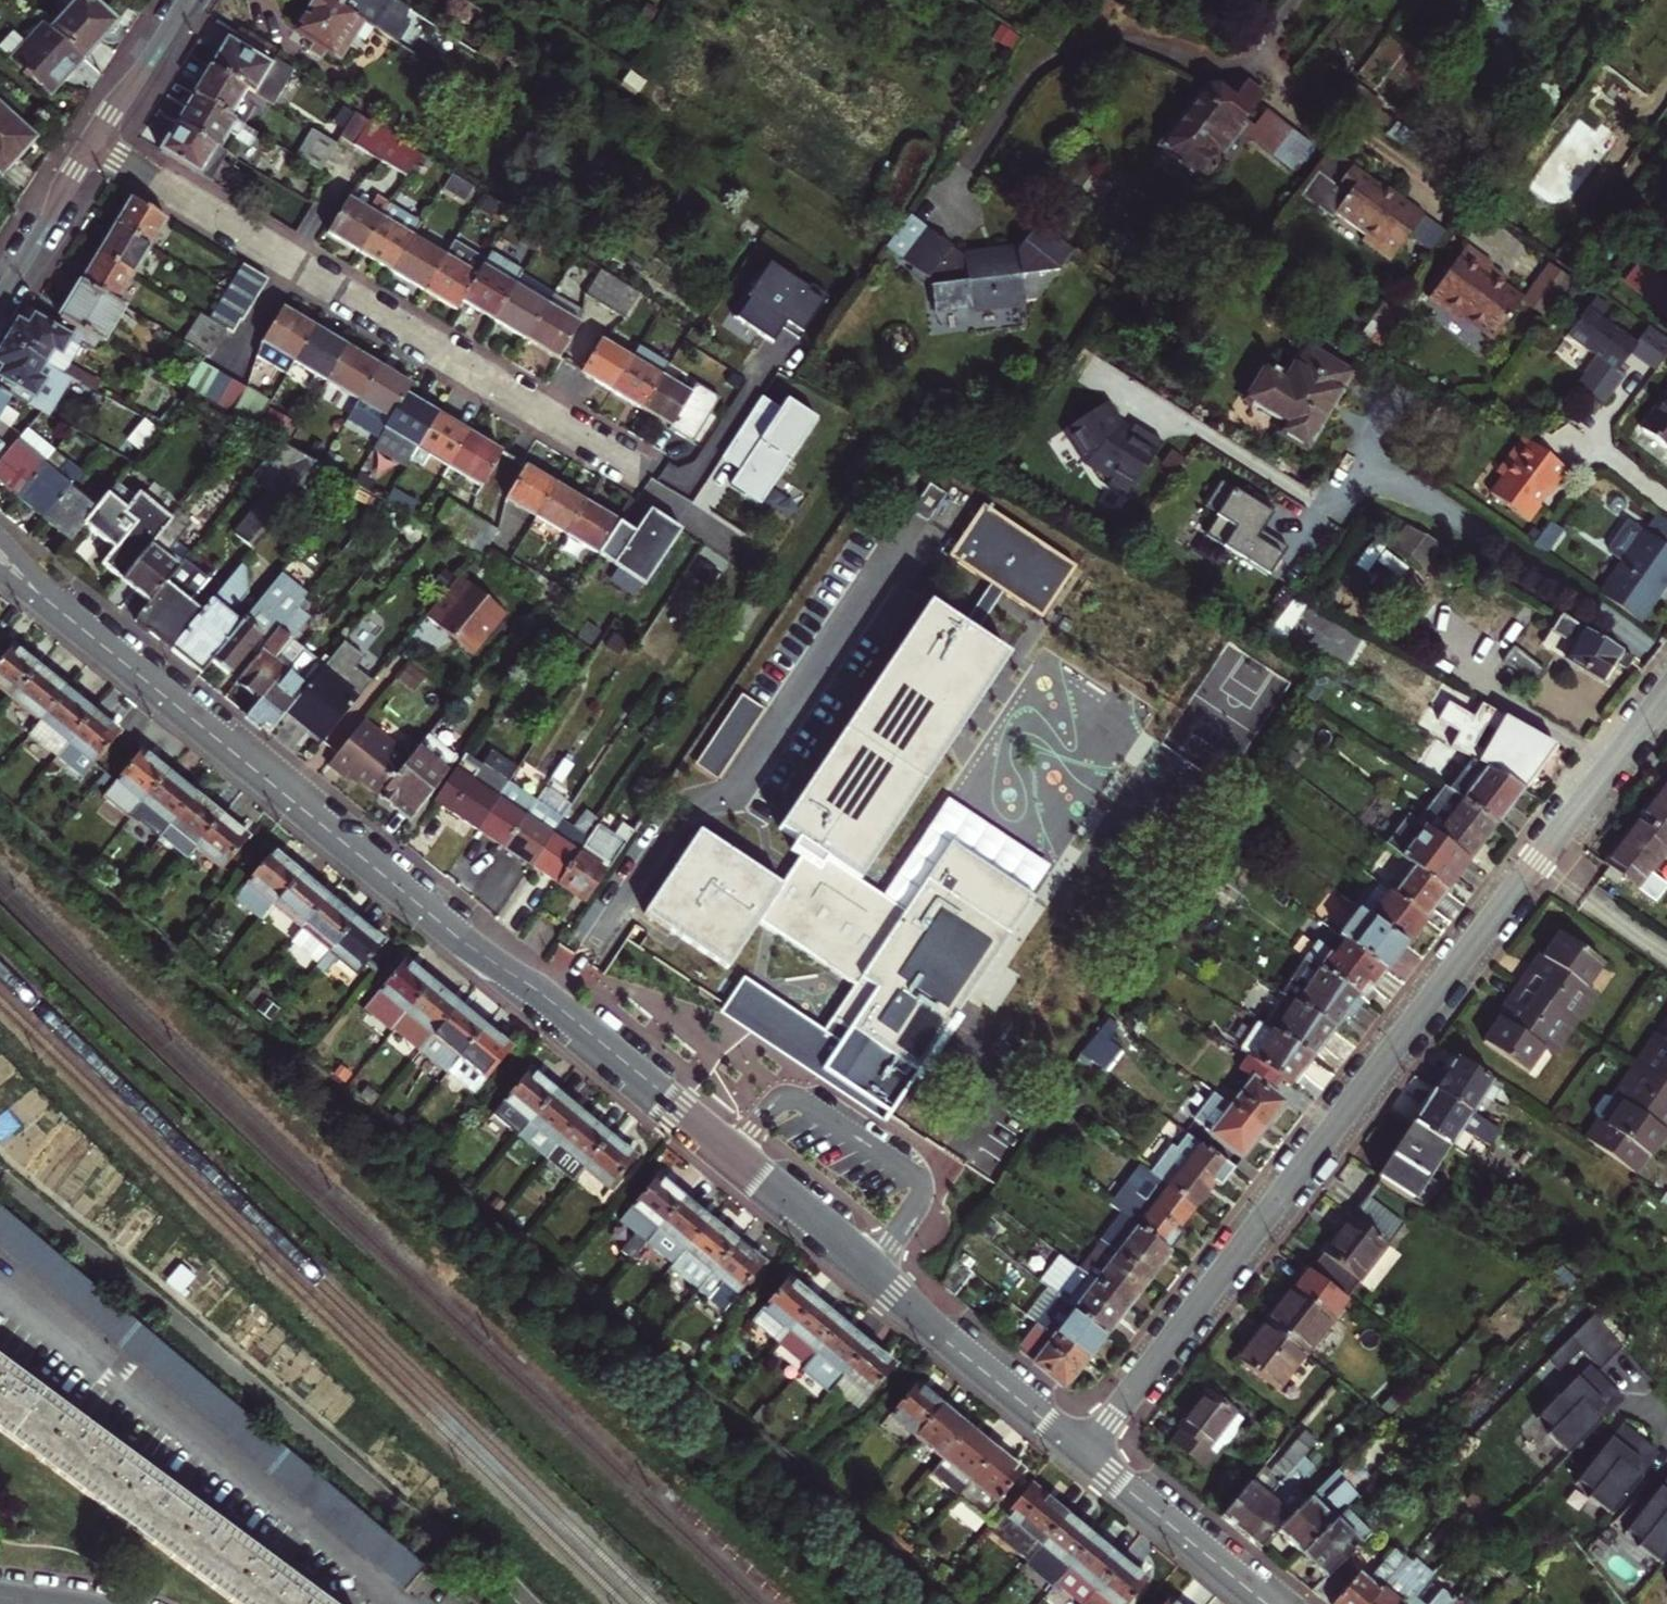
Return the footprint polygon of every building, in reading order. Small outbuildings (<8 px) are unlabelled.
[(11,56),(51,94),(116,24),(91,0),(64,0),(11,56)] [(366,17),(339,0),(308,0),(311,7),(296,29),(339,58),(366,17)] [(366,17),(398,38),(408,23),(420,31),(428,19),(398,0),(339,0),(366,17)] [(295,70),(269,53),(265,61),(228,39),(212,66),(248,88),(274,105),(295,70)] [(478,51),(500,65),(505,57),(506,56),(484,42),(478,51)] [(1364,63),(1360,68),(1370,76),(1374,71),(1364,63)] [(194,94),(231,117),(248,88),(212,66),(194,94)] [(1666,108),(1666,87),(1650,74),(1617,117),(1644,138),(1666,108)] [(1165,146),(1204,175),(1211,175),(1218,165),(1217,158),(1265,94),(1246,80),(1233,98),(1216,85),(1209,87),(1165,146)] [(1348,82),(1336,99),(1386,135),(1396,122),(1377,108),(1380,105),(1348,82)] [(178,122),(220,148),(229,132),(249,145),(256,132),(231,117),(194,94),(178,122)] [(3,176),(37,138),(0,104),(0,174),(3,176)] [(355,143),(368,120),(370,118),(356,109),(341,134),(355,143)] [(381,128),(368,120),(355,143),(361,147),(367,150),(381,128)] [(161,150),(201,174),(202,172),(212,179),(228,153),(220,148),(178,122),(161,150)] [(1396,122),(1386,135),(1434,170),(1444,158),(1396,122)] [(381,128),(367,150),(382,159),(396,136),(381,128)] [(327,175),(338,145),(313,129),(297,157),(327,175)] [(396,136),(382,159),(407,174),(421,151),(397,135),(396,136)] [(1388,259),(1408,232),(1423,211),(1399,195),(1397,198),(1375,182),(1350,164),(1335,185),(1316,171),(1298,195),(1330,219),(1336,212),(1365,233),(1361,240),(1388,259)] [(452,171),(443,187),(464,199),(473,184),(452,171)] [(1397,198),(1399,195),(1377,178),(1375,182),(1397,198)] [(328,232),(360,251),(390,203),(378,196),(370,208),(350,196),(328,232)] [(150,247),(167,218),(132,197),(115,225),(150,247)] [(390,203),(360,251),(393,271),(414,236),(422,222),(390,203)] [(1423,211),(1408,232),(1433,250),(1448,230),(1423,211)] [(522,244),(535,252),(547,231),(535,223),(522,244)] [(98,253),(134,275),(150,247),(115,225),(98,253)] [(1082,255),(1046,227),(1026,253),(974,260),(937,232),(912,264),(936,283),(938,292),(941,291),(945,314),(978,310),(978,312),(1044,303),(1082,255)] [(423,289),(444,254),(414,236),(393,271),(423,289)] [(454,239),(444,254),(423,289),(457,309),(463,299),(487,259),(481,255),(454,239)] [(1461,315),(1492,338),(1521,298),(1501,283),(1485,272),(1489,266),(1492,262),(1466,243),(1427,296),(1458,319),(1461,315)] [(492,251),(487,259),(463,299),(495,319),(521,274),(524,270),(492,251)] [(117,303),(134,275),(98,253),(81,281),(117,303)] [(734,316),(774,341),(784,326),(800,337),(829,293),(811,281),(809,286),(791,275),(793,272),(771,258),(734,316)] [(1550,262),(1523,298),(1545,313),(1571,277),(1550,262)] [(1628,285),(1666,315),(1666,280),(1645,263),(1628,285)] [(227,292),(252,307),(269,279),(243,264),(227,292)] [(1504,278),(1489,266),(1485,272),(1501,283),(1504,278)] [(585,296),(597,303),(614,276),(601,268),(585,296)] [(521,274),(495,319),(527,338),(554,293),(521,274)] [(614,276),(597,303),(611,312),(627,284),(614,276)] [(123,306),(117,303),(81,281),(60,317),(101,342),(123,306)] [(611,312),(625,320),(642,293),(627,284),(611,312)] [(244,321),(252,307),(227,292),(210,320),(228,331),(233,335),(242,320),(244,321)] [(581,311),(554,293),(527,338),(558,357),(579,323),(581,311)] [(262,343),(257,358),(287,376),(295,362),(316,327),(283,307),(262,343)] [(1651,373),(1666,352),(1666,341),(1648,327),(1635,345),(1584,308),(1565,335),(1594,358),(1573,386),(1599,405),(1620,376),(1615,372),(1627,355),(1651,373)] [(211,360),(228,331),(210,320),(202,316),(185,344),(208,358),(211,360)] [(7,341),(72,378),(79,382),(84,374),(65,362),(62,367),(53,362),(59,353),(61,351),(69,337),(35,317),(29,327),(19,321),(7,341)] [(295,362),(327,381),(348,346),(316,327),(295,362)] [(603,337),(582,371),(613,390),(633,356),(603,337)] [(0,352),(0,363),(6,367),(0,377),(3,379),(0,383),(0,389),(11,396),(49,418),(72,378),(7,341),(0,352)] [(1287,422),(1281,431),(1307,447),(1354,371),(1308,343),(1286,377),(1267,366),(1248,397),(1287,422)] [(633,356),(613,390),(642,408),(663,374),(670,363),(640,345),(633,356)] [(348,346),(327,381),(358,400),(379,365),(348,346)] [(204,365),(187,391),(192,394),(203,400),(219,373),(204,365)] [(412,385),(379,365),(358,400),(349,414),(383,434),(407,394),(412,385)] [(203,400),(216,408),(231,381),(225,377),(219,373),(203,400)] [(692,392),(663,374),(642,408),(669,424),(667,427),(692,442),(698,432),(720,396),(698,383),(692,392)] [(231,381),(216,408),(231,416),(246,389),(231,381)] [(11,396),(0,389),(0,414),(11,396)] [(270,404),(246,389),(231,416),(250,427),(255,429),(270,404)] [(405,467),(412,457),(438,412),(407,394),(383,434),(374,449),(405,467)] [(1642,430),(1666,449),(1666,395),(1642,430)] [(783,409),(764,397),(729,449),(747,461),(732,485),(762,504),(820,419),(790,399),(783,409)] [(1116,418),(1106,403),(1066,429),(1086,461),(1112,477),(1108,485),(1128,498),(1162,443),(1135,426),(1129,435),(1113,424),(1116,418)] [(438,412),(412,457),(424,464),(429,454),(450,466),(470,432),(438,412)] [(18,442),(0,427),(0,465),(18,442)] [(0,465),(0,480),(19,496),(55,452),(28,431),(18,442),(0,465)] [(470,432),(450,466),(482,486),(503,451),(470,432)] [(1491,492),(1531,522),(1542,506),(1539,503),(1547,491),(1551,494),(1569,469),(1522,433),(1495,471),(1503,476),(1491,492)] [(234,536),(253,551),(322,466),(319,465),(288,447),(281,444),(258,471),(276,485),(234,536)] [(45,518),(72,486),(82,474),(55,452),(19,496),(45,518)] [(505,500),(535,518),(556,483),(526,465),(505,500)] [(124,580),(173,520),(141,493),(138,497),(119,481),(98,507),(85,522),(113,546),(101,562),(124,580)] [(1268,511),(1272,505),(1253,493),(1249,500),(1221,481),(1204,506),(1219,515),(1206,536),(1243,559),(1242,561),(1267,576),(1268,573),(1271,575),(1288,548),(1262,532),(1273,514),(1268,511)] [(556,483),(535,518),(565,536),(586,501),(556,483)] [(85,522),(98,507),(72,486),(45,518),(71,539),(85,522)] [(930,524),(934,516),(947,498),(931,488),(913,515),(928,526),(930,524)] [(416,504),(392,490),(384,502),(385,502),(409,516),(416,504)] [(586,501),(565,536),(594,554),(616,518),(586,501)] [(441,531),(454,539),(468,516),(455,508),(441,531)] [(621,521),(599,555),(644,585),(683,530),(651,509),(636,532),(621,521)] [(1074,571),(985,512),(968,539),(963,546),(953,560),(989,584),(968,619),(981,628),(1002,593),(1042,619),(1074,571)] [(166,584),(179,569),(164,557),(189,526),(177,516),(173,520),(124,580),(151,602),(166,584)] [(454,539),(468,548),(482,524),(468,516),(454,539)] [(411,517),(398,532),(422,547),(435,530),(417,520),(411,517)] [(1599,594),(1640,622),(1666,585),(1666,518),(1665,517),(1652,535),(1645,531),(1599,594)] [(482,524),(468,548),(481,557),(495,533),(482,524)] [(1426,536),(1411,561),(1428,571),(1443,547),(1426,536)] [(202,613),(172,650),(202,673),(212,661),(243,623),(231,614),(248,593),(246,567),(242,564),(202,613)] [(172,650),(202,613),(190,603),(208,581),(195,570),(177,593),(166,584),(151,602),(136,621),(172,650)] [(261,654),(305,601),(309,596),(283,575),(243,623),(212,661),(228,674),(252,646),(253,650),(258,654),(261,654)] [(461,576),(427,617),(473,655),(507,614),(461,576)] [(645,913),(728,969),(759,923),(858,987),(827,1034),(747,980),(727,1011),(892,1118),(1034,894),(953,840),(908,906),(884,891),(867,881),(1014,650),(981,628),(968,619),(935,598),(780,828),(797,839),(791,850),(802,857),(785,881),(703,826),(645,913)] [(239,682),(261,700),(303,648),(291,639),(308,617),(303,613),(310,605),(305,601),(261,654),(239,682)] [(1061,683),(1206,771),(1249,701),(1103,613),(1061,683)] [(1628,670),(1635,660),(1562,616),(1554,630),(1577,644),(1569,657),(1608,681),(1618,664),(1628,670)] [(288,712),(324,741),(373,682),(358,670),(367,658),(345,641),(325,666),(288,712)] [(12,697),(38,665),(13,645),(0,661),(0,687),(12,697)] [(288,712),(325,666),(303,648),(261,700),(249,716),(270,733),(288,712)] [(1516,648),(1506,661),(1540,686),(1550,672),(1516,648)] [(40,720),(66,688),(38,665),(12,697),(40,720)] [(94,711),(66,688),(40,720),(29,733),(57,755),(94,711)] [(94,711),(57,755),(84,777),(121,732),(94,711)] [(352,771),(354,773),(386,735),(366,719),(330,763),(347,777),(349,774),(352,771)] [(431,734),(413,756),(381,795),(381,796),(394,807),(397,804),(412,816),(438,786),(443,791),(462,762),(463,761),(431,734)] [(386,735),(354,773),(363,780),(381,795),(413,756),(386,735)] [(104,797),(130,818),(132,815),(169,772),(143,750),(104,797)] [(462,762),(443,791),(437,800),(479,829),(510,782),(516,773),(490,756),(484,765),(469,755),(464,763),(462,762)] [(1467,757),(1446,785),(1499,825),(1525,791),(1467,757)] [(159,838),(170,825),(196,793),(169,772),(132,815),(159,838)] [(363,780),(354,773),(352,777),(360,783),(363,780)] [(506,847),(530,810),(536,800),(510,782),(479,829),(506,847)] [(1607,863),(1659,902),(1666,892),(1666,882),(1653,871),(1666,852),(1666,784),(1607,863)] [(1446,785),(1418,822),(1470,862),(1499,825),(1446,785)] [(170,825),(198,848),(224,816),(196,793),(170,825)] [(949,796),(884,891),(908,906),(953,840),(1034,894),(1053,864),(949,796)] [(556,828),(530,810),(506,847),(532,864),(556,828)] [(1447,892),(1470,862),(1418,822),(1409,815),(1386,845),(1417,870),(1447,892)] [(224,816),(198,848),(224,869),(250,837),(224,816)] [(583,847),(559,883),(588,902),(635,832),(623,824),(615,837),(597,825),(583,847)] [(583,847),(556,828),(532,864),(559,883),(583,847)] [(263,921),(277,904),(302,874),(274,851),(236,898),(263,921)] [(1447,892),(1417,870),(1396,896),(1426,919),(1447,892)] [(302,874),(277,904),(304,927),(330,896),(302,874)] [(1407,944),(1426,919),(1396,896),(1393,894),(1374,919),(1407,944)] [(330,896),(304,927),(332,949),(357,918),(330,896)] [(1407,944),(1374,919),(1363,910),(1341,938),(1347,942),(1386,971),(1407,944)] [(357,918),(332,949),(317,967),(326,974),(341,957),(360,973),(386,942),(357,918)] [(1522,986),(1578,1026),(1589,1009),(1580,1002),(1591,986),(1606,964),(1562,933),(1546,955),(1550,958),(1538,975),(1533,971),(1522,986)] [(1373,989),(1386,971),(1347,942),(1335,956),(1332,954),(1320,971),(1360,997),(1369,986),(1373,989)] [(1550,958),(1546,955),(1545,954),(1533,971),(1538,975),(1550,958)] [(369,1004),(396,1025),(433,981),(407,959),(369,1004)] [(1320,971),(1298,1006),(1334,1030),(1345,1016),(1350,1019),(1360,1006),(1356,1003),(1360,997),(1320,971)] [(433,981),(396,1025),(422,1047),(459,1002),(433,981)] [(1506,1021),(1503,1018),(1486,1042),(1531,1073),(1548,1049),(1559,1033),(1568,1039),(1578,1026),(1522,986),(1513,1000),(1518,1004),(1506,1021)] [(1580,1002),(1589,1009),(1600,993),(1591,986),(1580,1002)] [(1501,1017),(1503,1018),(1506,1021),(1518,1004),(1513,1000),(1501,1017)] [(459,1002),(422,1047),(449,1070),(487,1025),(459,1002)] [(1273,1032),(1313,1058),(1334,1030),(1298,1006),(1295,1004),(1273,1032)] [(1116,1022),(1109,1017),(1085,1055),(1103,1068),(1119,1047),(1106,1037),(1116,1022)] [(487,1025),(449,1070),(475,1092),(513,1047),(487,1025)] [(1272,1031),(1251,1058),(1282,1078),(1292,1084),(1313,1058),(1273,1032),(1272,1031)] [(1559,1033),(1548,1049),(1557,1055),(1568,1039),(1559,1033)] [(1649,1050),(1657,1057),(1666,1044),(1666,1039),(1660,1035),(1649,1050)] [(1657,1057),(1649,1050),(1638,1065),(1666,1085),(1666,1044),(1657,1057)] [(1251,1058),(1247,1055),(1237,1068),(1251,1079),(1230,1106),(1264,1132),(1286,1103),(1271,1091),(1282,1078),(1251,1058)] [(1436,1089),(1473,1113),(1484,1096),(1492,1101),(1502,1086),(1457,1056),(1436,1089)] [(1638,1065),(1617,1094),(1609,1095),(1598,1110),(1599,1119),(1584,1140),(1635,1174),(1649,1155),(1652,1157),(1666,1136),(1666,1130),(1666,1129),(1666,1085),(1638,1065)] [(494,1114),(519,1135),(557,1090),(532,1069),(494,1114)] [(1500,1131),(1473,1113),(1436,1089),(1414,1123),(1446,1144),(1450,1147),(1463,1128),(1489,1146),(1500,1131)] [(519,1135),(547,1158),(584,1113),(557,1090),(519,1135)] [(1405,1092),(1395,1109),(1414,1120),(1424,1103),(1405,1092)] [(1234,1171),(1264,1132),(1230,1106),(1200,1145),(1234,1171)] [(584,1113),(547,1158),(574,1181),(584,1168),(611,1136),(584,1113)] [(1378,1178),(1410,1198),(1446,1144),(1414,1123),(1378,1178)] [(1044,1134),(1037,1129),(1028,1142),(1034,1147),(1044,1134)] [(1234,1171),(1200,1145),(1187,1135),(1177,1149),(1172,1145),(1151,1173),(1196,1207),(1212,1187),(1215,1183),(1221,1187),(1234,1171)] [(611,1136),(584,1168),(611,1190),(637,1158),(611,1136)] [(1196,1207),(1151,1173),(1142,1165),(1111,1206),(1120,1213),(1170,1252),(1184,1234),(1179,1230),(1196,1207)] [(619,1222),(646,1244),(648,1243),(685,1197),(659,1175),(619,1222)] [(685,1197),(648,1243),(674,1265),(685,1252),(712,1220),(685,1197)] [(425,1569),(329,1489),(117,1310),(0,1210),(0,1250),(47,1291),(314,1516),(405,1592),(425,1569)] [(1170,1252),(1120,1213),(1098,1240),(1116,1254),(1149,1280),(1170,1252)] [(1347,1298),(1389,1245),(1350,1215),(1321,1252),(1323,1254),(1310,1270),(1347,1298)] [(712,1220),(685,1252),(712,1274),(738,1242),(712,1220)] [(738,1242),(712,1274),(702,1286),(729,1309),(765,1264),(738,1242)] [(1116,1254),(1095,1281),(1128,1307),(1140,1292),(1149,1280),(1116,1254)] [(1069,1261),(1048,1289),(1057,1296),(1078,1268),(1069,1261)] [(1128,1307),(1095,1281),(1078,1268),(1057,1296),(1107,1334),(1128,1307)] [(1267,1322),(1306,1351),(1347,1298),(1310,1270),(1297,1287),(1295,1285),(1267,1322)] [(779,1342),(815,1298),(789,1277),(754,1321),(779,1342)] [(1048,1289),(1027,1316),(1036,1323),(1057,1296),(1048,1289)] [(1086,1361),(1107,1334),(1057,1296),(1036,1323),(1038,1324),(1086,1361)] [(779,1342),(807,1365),(843,1321),(815,1298),(779,1342)] [(1622,1347),(1594,1313),(1547,1359),(1559,1371),(1581,1350),(1600,1369),(1622,1347)] [(834,1387),(844,1375),(870,1343),(843,1321),(807,1365),(834,1387)] [(1278,1386),(1306,1351),(1267,1322),(1240,1357),(1278,1386)] [(1066,1388),(1086,1361),(1038,1324),(1027,1337),(1043,1349),(1034,1361),(1066,1388)] [(1019,1349),(1034,1361),(1043,1349),(1027,1337),(1019,1349)] [(844,1375),(870,1397),(896,1365),(870,1343),(844,1375)] [(230,1603),(323,1603),(278,1570),(272,1566),(278,1559),(272,1555),(264,1560),(221,1527),(214,1522),(219,1515),(214,1511),(205,1515),(152,1475),(144,1469),(148,1463),(144,1459),(136,1463),(92,1430),(84,1424),(89,1418),(84,1415),(76,1418),(65,1410),(31,1384),(24,1379),(29,1374),(23,1370),(16,1373),(0,1361),(0,1433),(230,1603)] [(1595,1414),(1616,1392),(1589,1365),(1538,1417),(1551,1430),(1546,1435),(1568,1456),(1602,1421),(1595,1414)] [(844,1375),(834,1387),(860,1409),(870,1397),(844,1375)] [(891,1415),(917,1436),(943,1405),(917,1383),(891,1415)] [(1235,1412),(1210,1392),(1181,1428),(1185,1430),(1174,1443),(1202,1465),(1212,1452),(1208,1448),(1235,1412)] [(944,1458),(971,1427),(943,1405),(917,1436),(944,1458)] [(1633,1473),(1652,1449),(1622,1424),(1577,1481),(1592,1493),(1587,1498),(1611,1517),(1641,1479),(1633,1473)] [(971,1427),(944,1458),(932,1474),(959,1496),(961,1494),(998,1449),(971,1427)] [(1259,1491),(1250,1484),(1223,1517),(1244,1534),(1257,1518),(1252,1514),(1266,1497),(1271,1501),(1305,1460),(1306,1459),(1294,1448),(1274,1471),(1277,1473),(1273,1478),(1271,1476),(1259,1491)] [(1024,1471),(998,1449),(961,1494),(987,1516),(1024,1471)] [(1212,1452),(1202,1465),(1206,1468),(1216,1455),(1212,1452)] [(1278,1532),(1293,1518),(1279,1507),(1292,1491),(1289,1488),(1292,1484),(1296,1488),(1313,1468),(1305,1460),(1271,1501),(1257,1518),(1244,1534),(1262,1549),(1278,1532)] [(1278,1532),(1302,1555),(1347,1511),(1361,1497),(1348,1486),(1351,1483),(1339,1471),(1293,1518),(1278,1532)] [(1626,1531),(1641,1542),(1636,1548),(1660,1566),(1666,1557),(1666,1478),(1626,1531)] [(1032,1485),(1006,1516),(1042,1546),(1068,1514),(1032,1485)] [(1347,1511),(1302,1555),(1326,1579),(1334,1571),(1371,1535),(1347,1511)] [(1095,1536),(1068,1514),(1042,1546),(1024,1568),(1051,1590),(1054,1587),(1095,1536)] [(1054,1587),(1075,1603),(1085,1603),(1123,1559),(1095,1536),(1054,1587)] [(1329,1603),(1371,1603),(1400,1568),(1408,1559),(1395,1549),(1368,1581),(1358,1572),(1349,1583),(1334,1571),(1326,1579),(1314,1592),(1329,1603)] [(1085,1603),(1129,1603),(1148,1580),(1123,1559),(1085,1603)] [(1371,1603),(1409,1603),(1414,1597),(1423,1586),(1400,1568),(1371,1603)] [(1472,1600),(1461,1591),(1450,1603),(1469,1603),(1472,1600)]
